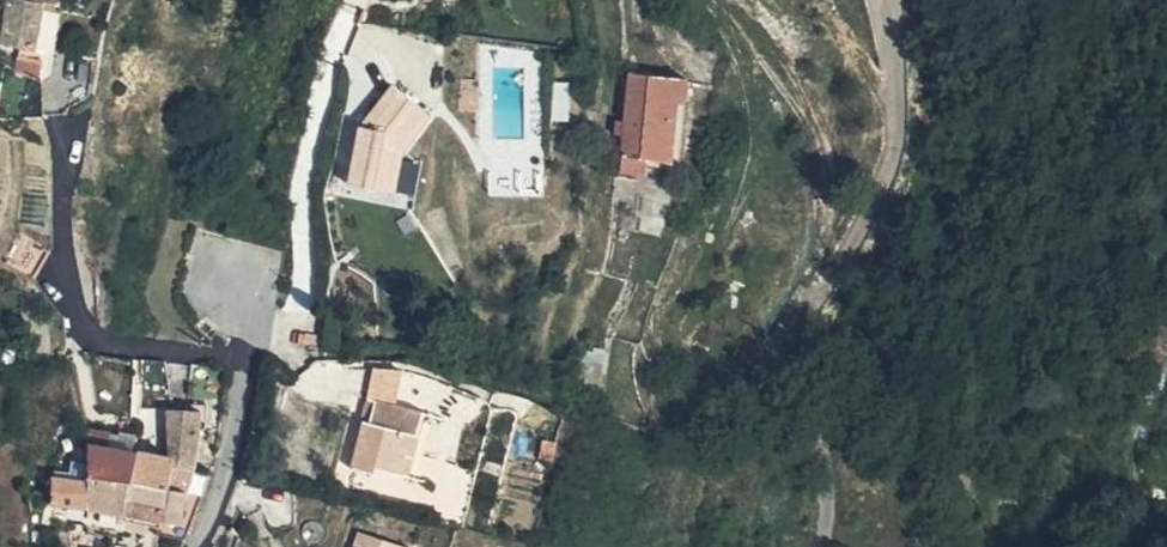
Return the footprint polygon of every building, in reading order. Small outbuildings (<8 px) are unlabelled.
[(44,2),(45,0),(11,0),(1,42),(34,48),(44,2)] [(27,118),(36,81),(16,71),(0,68),(0,119),(27,118)] [(678,106),(681,81),(625,76),(613,171),(655,177),(657,165),(664,166),(670,104),(678,106)] [(483,117),(484,95),(481,95),(482,81),(467,80),(466,94),(461,94),(461,116),(483,117)] [(362,129),(353,178),(389,184),(401,186),(406,154),(435,116),(396,87),(362,129)] [(389,184),(353,178),(351,186),(387,192),(389,184)] [(401,186),(389,184),(387,192),(399,194),(401,186)] [(48,251),(18,236),(2,266),(32,282),(48,251)] [(194,271),(198,248),(190,246),(186,270),(194,271)] [(1152,308),(1146,367),(1166,370),(1166,311),(1152,308)] [(367,372),(358,406),(365,408),(365,406),(383,411),(392,379),(367,372)] [(383,411),(365,406),(365,408),(359,429),(354,427),(342,477),(363,482),(365,478),(389,484),(394,464),(403,465),(413,420),(383,411)] [(184,473),(187,458),(193,414),(161,413),(162,464),(153,461),(132,457),(130,456),(125,489),(120,519),(149,525),(151,526),(149,542),(152,542),(177,546),(179,546),(184,533),(195,502),(204,477),(184,473)] [(120,519),(125,489),(130,456),(132,457),(135,440),(125,438),(120,438),(118,452),(96,450),(98,435),(86,433),(83,465),(82,481),(79,512),(120,519)] [(120,438),(98,435),(96,450),(118,452),(120,438)] [(48,484),(49,509),(79,512),(82,481),(83,465),(65,464),(64,475),(52,474),(52,484),(48,484)]
